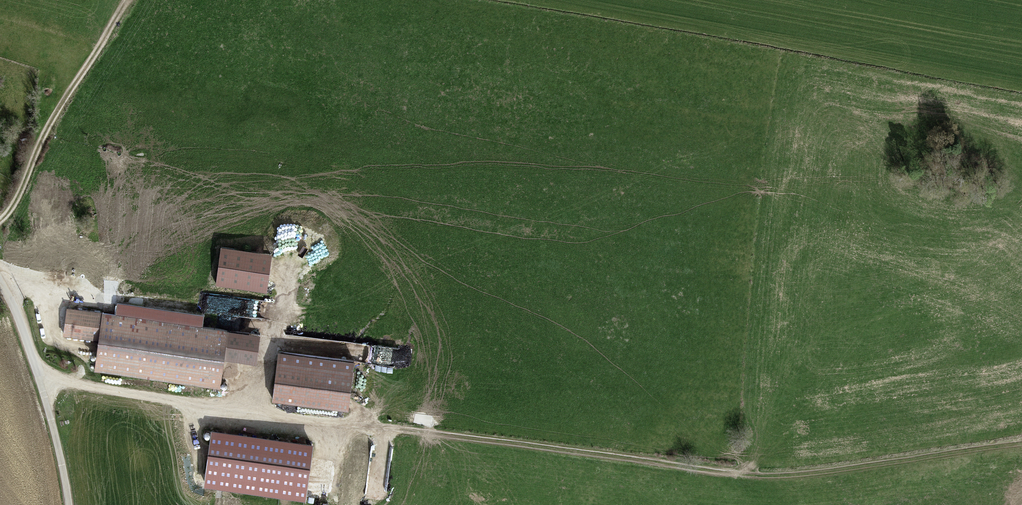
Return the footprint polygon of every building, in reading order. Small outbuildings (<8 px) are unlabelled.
[(271,254),(222,247),(216,284),(265,291),(271,254)] [(68,307),(64,335),(100,339),(119,342),(223,356),(227,330),(68,307)] [(227,330),(223,356),(254,360),(258,334),(227,330)] [(119,342),(100,339),(94,371),(219,386),(223,359),(223,356),(119,342)] [(277,362),(277,364),(352,374),(353,361),(283,352),(277,362)] [(352,374),(277,364),(272,397),(347,408),(352,374)] [(310,446),(212,432),(205,484),(303,497),(310,446)]
